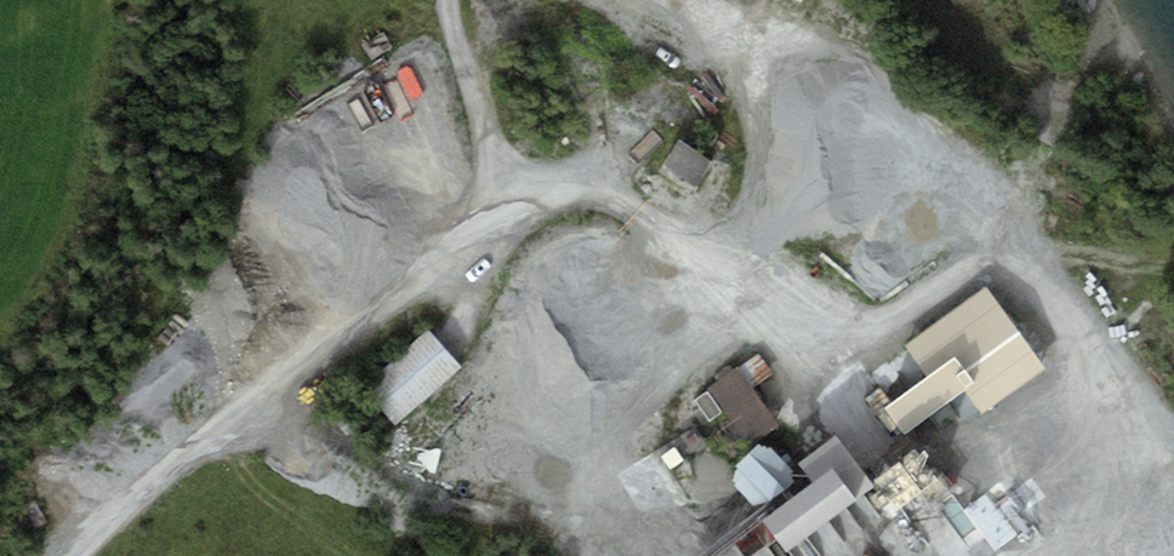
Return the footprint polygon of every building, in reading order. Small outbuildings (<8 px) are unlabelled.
[(721,165),(686,143),(669,170),(704,191),(721,165)] [(996,294),(916,349),(938,381),(897,410),(916,438),(979,395),(993,416),(1052,375),(996,294)] [(431,335),(367,393),(400,429),(464,371),(431,335)] [(746,372),(711,394),(749,450),(783,428),(746,372)] [(758,518),(798,484),(766,446),(726,480),(758,518)] [(794,529),(812,555),(819,555),(882,512),(861,482),(794,529)]
